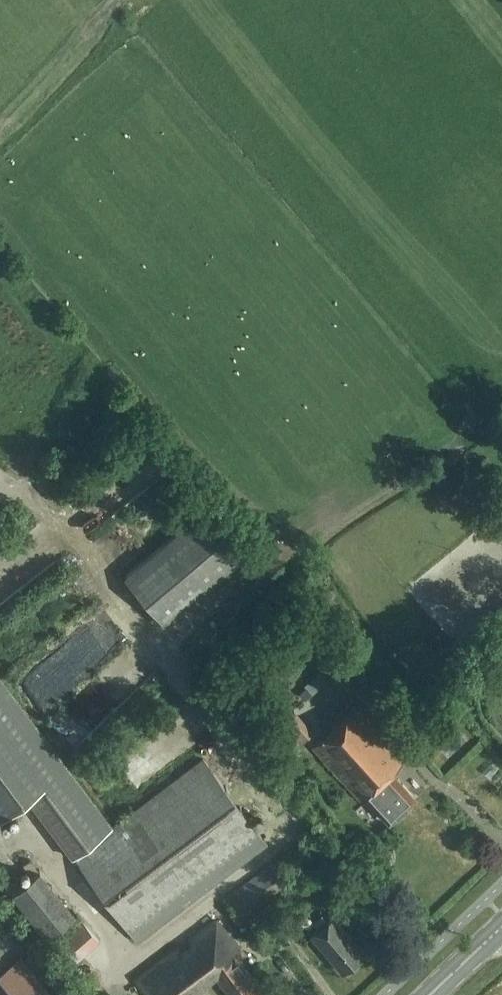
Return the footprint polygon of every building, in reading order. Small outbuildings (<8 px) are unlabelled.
[(166,624),(246,551),(206,507),(125,579),(166,624)] [(29,795),(74,855),(112,827),(0,678),(0,817),(29,795)] [(306,688),(299,693),(304,699),(311,693),(306,688)] [(414,800),(390,774),(406,760),(358,707),(314,747),(362,800),(366,796),(390,822),(414,800)] [(204,757),(112,827),(74,855),(138,941),(269,843),(204,757)] [(272,865),(223,901),(240,924),(289,887),(272,865)] [(12,894),(47,937),(75,915),(40,872),(12,894)] [(341,972),(364,953),(333,915),(310,934),(341,972)] [(56,948),(74,969),(108,939),(91,919),(56,948)] [(262,990),(243,965),(246,963),(243,959),(246,957),(231,937),(228,940),(213,920),(190,938),(194,945),(182,954),(177,948),(135,979),(147,994),(208,994),(209,994),(204,986),(216,977),(230,994),(255,994),(262,990)] [(13,994),(57,994),(21,958),(0,979),(0,982),(13,994)]
